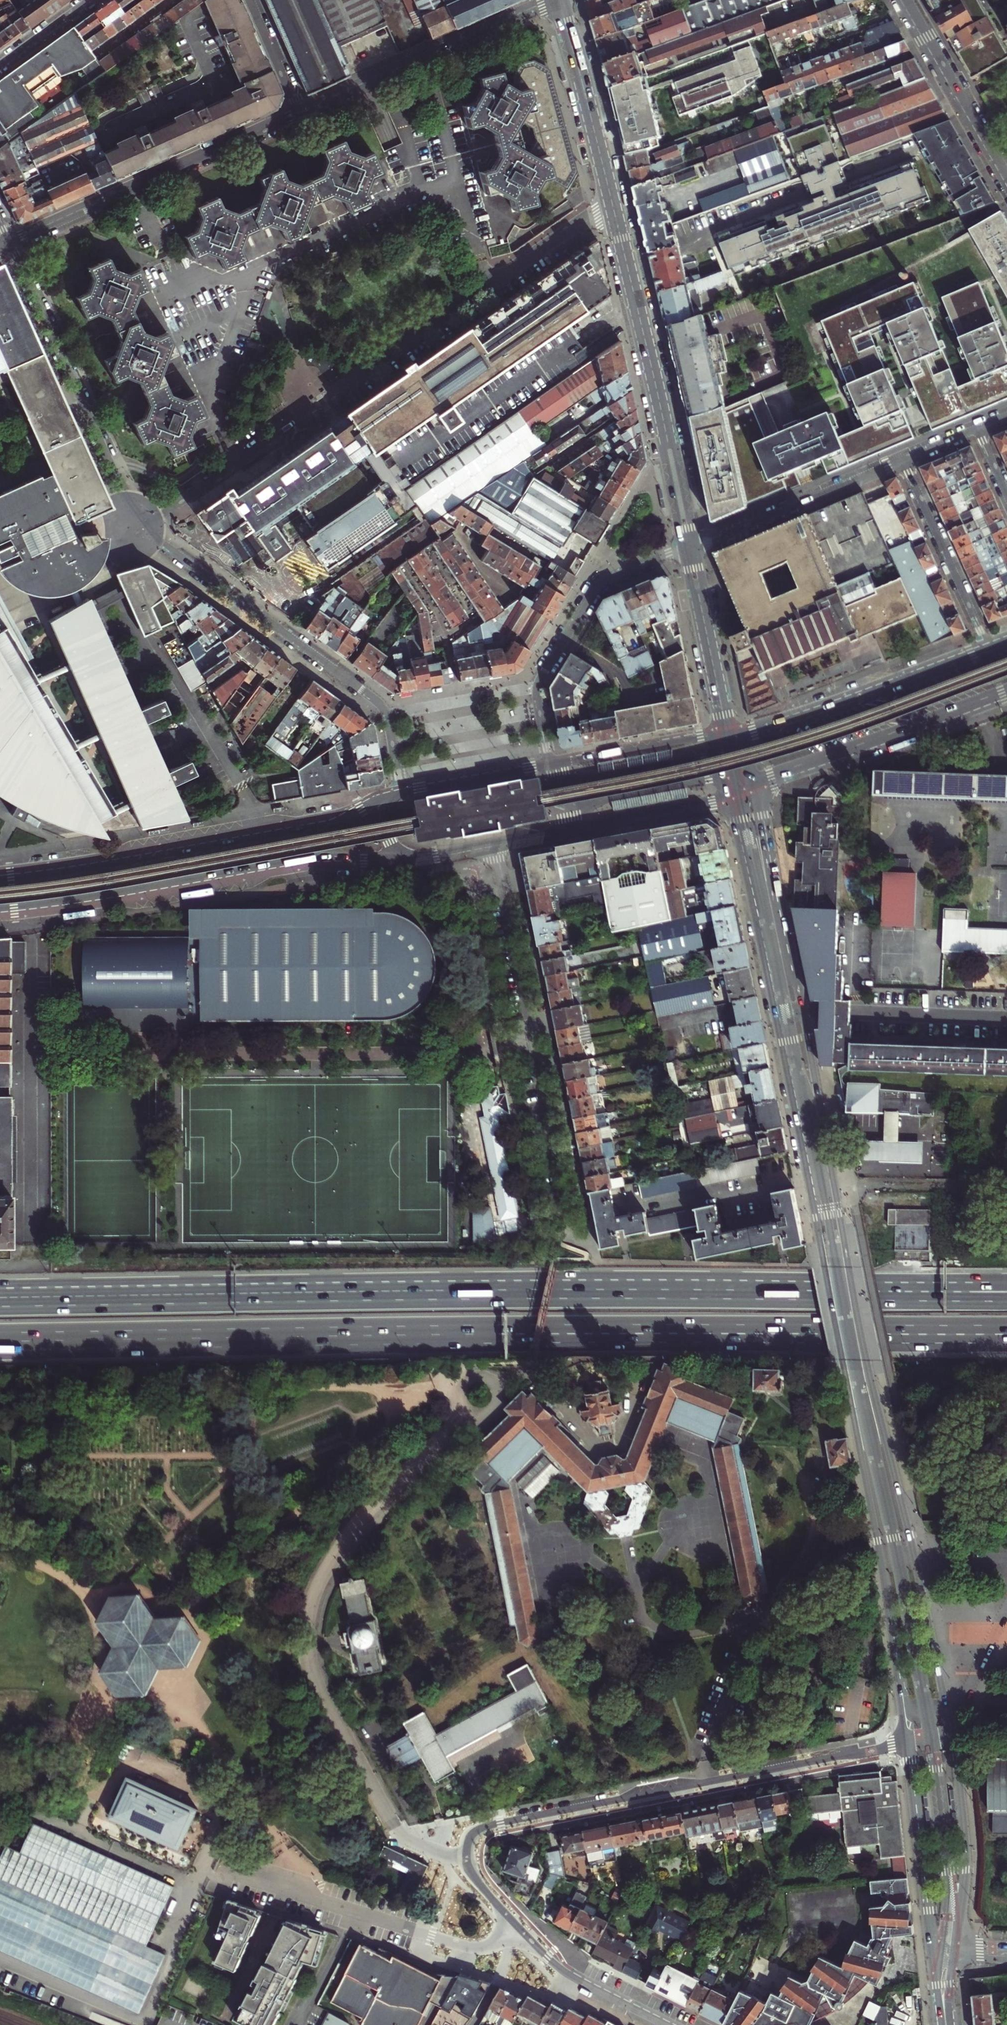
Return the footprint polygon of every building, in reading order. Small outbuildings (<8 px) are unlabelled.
[(68,1),(69,0),(35,0),(18,12),(20,15),(29,29),(44,18),(64,4),(68,1)] [(109,15),(113,21),(116,19),(120,16),(123,14),(122,12),(119,8),(113,0),(110,0),(107,2),(102,6),(109,15)] [(204,1),(208,11),(217,31),(219,35),(216,37),(220,46),(223,44),(239,79),(242,87),(234,91),(227,95),(228,98),(200,110),(197,104),(187,108),(189,112),(181,115),(169,121),(171,123),(144,135),(141,129),(131,134),(132,137),(127,139),(113,145),(114,149),(108,151),(103,154),(116,182),(121,179),(123,178),(173,156),(201,144),(225,133),(238,127),(287,105),(258,40),(241,0),(206,0),(204,1)] [(119,8),(130,1),(129,0),(113,0),(119,8)] [(151,0),(142,0),(137,3),(145,14),(150,10),(153,8),(153,9),(156,7),(151,0)] [(189,12),(198,6),(194,0),(185,0),(182,2),(189,12)] [(307,95),(342,79),(349,76),(334,45),(385,23),(375,0),(265,0),(307,95)] [(385,23),(398,54),(431,40),(414,0),(375,0),(385,23)] [(442,0),(414,0),(431,40),(455,29),(442,0)] [(455,29),(493,12),(520,0),(442,0),(455,29)] [(587,2),(590,14),(596,32),(598,41),(634,28),(646,23),(655,20),(649,2),(637,6),(635,0),(621,0),(603,7),(600,0),(592,0),(587,2)] [(659,47),(655,48),(653,49),(642,53),(651,76),(734,46),(749,40),(768,33),(778,29),(788,26),(798,22),(808,19),(818,15),(820,14),(815,0),(787,0),(659,47)] [(787,0),(707,0),(684,9),(690,24),(656,37),(659,47),(787,0)] [(827,0),(815,0),(820,14),(828,11),(831,10),(827,0)] [(974,80),(1006,61),(1006,46),(1005,43),(1006,41),(1006,0),(928,0),(943,28),(974,80)] [(173,9),(180,18),(189,12),(182,2),(178,5),(173,9)] [(140,17),(145,14),(137,3),(134,6),(128,10),(136,20),(140,17)] [(838,8),(842,21),(853,17),(848,4),(839,7),(838,8)] [(93,13),(100,22),(109,15),(102,6),(97,9),(93,13)] [(828,11),(833,24),(837,23),(842,21),(838,8),(831,10),(828,11)] [(164,14),(162,16),(169,26),(180,18),(173,9),(168,12),(164,15),(164,14)] [(655,20),(646,23),(655,48),(659,47),(656,37),(690,24),(684,9),(655,20)] [(7,17),(11,21),(20,15),(18,12),(16,10),(7,17)] [(120,16),(127,27),(131,24),(136,20),(128,10),(126,12),(123,14),(120,16)] [(828,26),(833,24),(828,11),(820,14),(818,15),(823,28),(828,26)] [(83,20),(89,29),(93,35),(102,29),(104,27),(100,22),(93,13),(88,16),(83,20)] [(20,15),(11,21),(20,36),(25,32),(29,29),(20,15)] [(808,19),(813,32),(818,30),(823,28),(818,15),(808,19)] [(11,21),(7,17),(7,16),(0,20),(0,25),(11,41),(15,38),(20,36),(11,21)] [(111,23),(118,33),(122,30),(127,27),(120,16),(116,19),(113,21),(112,22),(111,23)] [(151,24),(158,34),(169,26),(162,16),(159,17),(160,18),(157,20),(151,24)] [(857,28),(853,17),(842,21),(845,32),(851,29),(857,28)] [(808,19),(798,22),(803,35),(808,34),(813,32),(808,19)] [(80,36),(89,29),(83,20),(78,23),(73,27),(80,36)] [(803,35),(798,22),(788,26),(793,39),(798,37),(803,35)] [(900,32),(894,22),(868,32),(865,37),(867,42),(862,44),(866,56),(874,53),(886,49),(903,43),(905,41),(900,32)] [(118,33),(111,23),(104,27),(102,29),(109,39),(114,36),(118,33)] [(147,27),(143,31),(149,40),(158,34),(151,24),(147,27)] [(0,25),(0,42),(3,47),(8,44),(11,41),(0,25)] [(793,39),(788,26),(778,29),(783,43),(788,41),(793,39)] [(20,132),(37,120),(31,112),(39,106),(32,96),(24,85),(51,64),(60,76),(65,72),(73,70),(80,69),(82,70),(91,82),(105,72),(98,62),(94,57),(91,52),(84,42),(80,36),(73,27),(45,47),(17,67),(0,80),(0,124),(11,139),(20,132)] [(602,52),(606,66),(638,55),(642,53),(653,49),(649,39),(639,43),(634,28),(598,41),(602,52)] [(818,38),(819,41),(827,39),(826,35),(823,28),(818,30),(813,32),(815,39),(818,38)] [(105,42),(109,39),(102,29),(93,35),(100,46),(105,42)] [(778,29),(768,33),(773,47),(778,45),(783,43),(778,29)] [(134,37),(140,46),(149,40),(143,31),(139,33),(134,37)] [(100,46),(93,35),(84,42),(91,52),(96,49),(100,46)] [(131,53),(140,46),(134,37),(129,40),(125,43),(131,53)] [(649,86),(646,78),(611,90),(617,115),(628,156),(649,151),(661,147),(658,140),(662,138),(650,91),(674,83),(678,96),(675,97),(681,116),(734,97),(763,77),(749,40),(734,46),(738,56),(649,86)] [(908,46),(905,41),(903,43),(886,49),(890,61),(893,60),(893,58),(911,52),(908,46)] [(131,53),(125,43),(121,46),(116,50),(123,59),(131,53)] [(863,58),(866,56),(862,44),(857,45),(852,47),(857,60),(863,58)] [(842,51),(847,64),(852,61),(857,60),(852,47),(848,49),(842,51)] [(890,61),(886,49),(874,53),(879,65),(884,63),(890,61)] [(123,59),(116,50),(112,53),(107,56),(114,65),(123,59)] [(837,52),(832,54),(837,67),(840,66),(847,64),(842,51),(837,52)] [(879,65),(874,53),(866,56),(863,58),(867,69),(873,67),(879,65)] [(827,56),(822,58),(827,71),(827,70),(837,67),(832,54),(827,56)] [(646,78),(638,55),(606,66),(609,79),(611,90),(646,78)] [(114,65),(107,56),(103,59),(98,62),(105,72),(114,65)] [(817,74),(827,71),(822,58),(817,60),(812,61),(817,74)] [(852,61),(856,73),(862,71),(867,69),(863,58),(857,60),(852,61)] [(918,64),(916,59),(914,61),(895,68),(899,78),(902,77),(921,69),(918,64)] [(802,65),(807,78),(815,75),(817,74),(812,61),(807,63),(802,65)] [(850,75),(856,73),(852,61),(847,64),(840,66),(844,77),(850,75)] [(32,96),(60,76),(51,64),(24,85),(32,96)] [(505,84),(501,72),(489,75),(479,78),(483,89),(479,96),(474,104),(463,107),(470,130),(481,127),(486,130),(493,134),(501,157),(496,164),(492,171),(481,174),(488,196),(499,193),(512,201),(516,212),(523,210),(538,206),(535,194),(542,181),(554,178),(566,187),(572,173),(570,167),(563,143),(545,78),(544,73),(539,69),(534,64),(529,65),(523,67),(512,88),(505,84)] [(801,66),(799,66),(793,69),(797,81),(802,79),(807,78),(802,65),(801,66)] [(827,70),(831,82),(837,80),(844,77),(840,66),(837,67),(827,70)] [(897,79),(893,68),(882,73),(886,84),(893,81),(897,80),(897,79)] [(790,84),(797,81),(793,69),(788,70),(782,72),(787,85),(790,84)] [(924,74),(921,69),(902,77),(904,81),(906,86),(926,78),(924,74)] [(815,75),(819,86),(825,84),(831,82),(827,70),(827,71),(817,74),(815,75)] [(850,95),(851,97),(856,95),(869,90),(883,85),(886,84),(882,73),(870,77),(859,81),(847,86),(850,95)] [(813,88),(819,86),(815,75),(807,78),(802,79),(806,91),(813,88)] [(889,93),(854,106),(844,110),(842,110),(835,113),(852,157),(915,133),(950,120),(938,98),(926,78),(906,86),(900,88),(889,93)] [(790,84),(794,95),(800,93),(806,91),(802,79),(797,81),(790,84)] [(778,88),(782,100),(788,98),(794,95),(790,84),(787,85),(778,88)] [(782,100),(778,88),(765,93),(769,104),(776,102),(782,100)] [(995,88),(983,96),(998,123),(1006,118),(1006,108),(995,88)] [(37,120),(20,132),(34,163),(36,167),(37,169),(71,154),(85,147),(98,142),(88,121),(75,93),(73,95),(45,114),(37,120)] [(854,106),(851,97),(850,95),(840,98),(844,110),(854,106)] [(828,109),(830,115),(835,113),(842,110),(840,104),(831,107),(831,108),(828,109)] [(774,109),(771,110),(772,112),(772,114),(773,116),(775,122),(780,134),(786,132),(780,115),(778,116),(776,113),(775,113),(774,109)] [(830,115),(828,109),(814,114),(816,120),(824,117),(830,115)] [(814,114),(813,112),(801,116),(803,120),(804,125),(816,120),(814,114)] [(786,132),(789,142),(786,143),(789,150),(792,149),(796,159),(792,161),(795,168),(798,166),(807,190),(809,197),(824,192),(826,197),(783,212),(783,215),(765,222),(764,219),(719,236),(715,238),(719,247),(722,246),(725,252),(728,251),(732,260),(728,262),(734,278),(744,274),(743,270),(751,268),(752,271),(932,207),(927,193),(924,194),(918,179),(922,178),(917,165),(914,166),(901,170),(902,173),(835,197),(832,189),(847,184),(844,177),(836,153),(839,151),(837,144),(833,146),(830,135),(833,134),(831,127),(827,128),(824,117),(816,120),(804,125),(792,129),(786,132)] [(724,123),(725,127),(736,123),(735,119),(724,123)] [(804,125),(803,120),(799,122),(799,120),(790,123),(792,129),(804,125)] [(965,213),(966,216),(998,203),(986,182),(955,128),(950,120),(915,133),(922,145),(925,150),(923,151),(927,159),(929,158),(932,164),(931,165),(936,174),(938,173),(943,183),(942,184),(947,193),(949,192),(962,215),(965,213)] [(780,134),(775,122),(764,126),(758,129),(762,141),(773,137),(780,134)] [(8,141),(11,139),(0,124),(0,129),(8,141)] [(0,129),(0,146),(8,141),(0,129)] [(749,132),(741,135),(745,147),(762,141),(758,129),(749,132)] [(34,163),(20,132),(11,139),(8,141),(0,146),(0,178),(34,163)] [(732,139),(723,142),(728,154),(733,152),(735,151),(745,147),(741,135),(732,139)] [(735,151),(746,184),(750,196),(790,182),(773,137),(762,141),(745,147),(735,151)] [(682,148),(681,145),(673,148),(666,150),(670,160),(670,159),(686,153),(696,149),(693,140),(683,144),(684,147),(682,148)] [(325,169),(322,176),(316,179),(314,180),(311,181),(301,186),(287,180),(282,170),(260,179),(265,190),(262,199),(260,204),(256,206),(243,212),(238,214),(231,212),(224,210),(219,198),(197,207),(203,219),(196,233),(186,238),(190,246),(195,258),(206,253),(221,259),(225,269),(247,259),(242,249),(249,234),(252,233),(265,227),(269,225),(284,231),(288,241),(310,231),(305,221),(310,206),(323,200),(326,199),(331,196),(343,201),(346,202),(351,213),(373,203),(367,192),(372,178),(383,173),(376,156),(374,152),(364,157),(349,152),(344,141),(323,151),(328,162),(325,169)] [(95,171),(86,175),(93,191),(100,188),(111,183),(116,182),(103,154),(98,142),(85,147),(95,171)] [(717,144),(707,148),(711,160),(728,154),(723,142),(717,144)] [(656,155),(659,164),(665,161),(669,160),(670,160),(666,150),(661,152),(656,155)] [(733,152),(728,154),(711,160),(706,162),(711,175),(738,165),(733,152)] [(688,159),(686,153),(670,159),(672,165),(688,159)] [(629,172),(631,172),(631,171),(651,167),(659,164),(656,155),(652,156),(651,154),(650,154),(626,159),(628,167),(629,172)] [(631,171),(631,172),(633,181),(636,189),(670,175),(665,161),(659,164),(651,167),(631,171)] [(2,190),(24,181),(25,180),(22,174),(28,171),(36,167),(34,163),(0,178),(0,187),(2,190)] [(698,176),(696,166),(670,175),(636,189),(638,201),(640,210),(663,204),(661,194),(665,193),(664,187),(676,184),(698,176)] [(30,178),(28,171),(22,174),(25,180),(29,178),(30,178)] [(46,190),(55,208),(65,204),(85,195),(93,191),(86,175),(85,173),(46,190)] [(5,198),(7,202),(44,185),(39,174),(36,175),(38,180),(31,183),(32,185),(27,188),(24,181),(2,190),(5,198)] [(32,185),(31,183),(29,178),(25,180),(24,181),(27,188),(32,185)] [(750,196),(746,184),(699,201),(703,213),(750,196)] [(46,190),(44,185),(7,202),(12,213),(16,222),(18,223),(20,223),(30,219),(39,215),(55,208),(46,190)] [(663,204),(640,210),(646,231),(649,246),(651,253),(679,247),(677,240),(676,236),(669,238),(665,223),(673,221),(672,219),(671,220),(669,211),(665,212),(663,204)] [(1006,293),(1006,219),(1005,216),(1004,214),(972,231),(1006,293)] [(565,282),(584,310),(610,293),(606,276),(599,241),(594,239),(542,276),(468,327),(478,342),(565,282)] [(492,259),(511,252),(507,241),(488,247),(492,259)] [(652,258),(653,263),(681,257),(680,251),(679,247),(651,253),(652,258)] [(681,257),(653,263),(655,273),(658,285),(660,292),(701,280),(698,267),(697,261),(683,264),(681,257)] [(128,274),(114,270),(109,258),(87,268),(92,278),(87,292),(76,297),(86,319),(96,314),(105,317),(111,319),(114,327),(115,330),(120,341),(115,355),(105,360),(114,381),(125,376),(132,379),(135,380),(139,382),(141,386),(146,399),(149,404),(147,408),(146,411),(143,418),(133,422),(143,444),(152,440),(168,446),(172,456),(184,451),(194,447),(188,436),(195,422),(206,417),(196,395),(185,400),(170,395),(168,390),(162,377),(160,373),(167,358),(177,354),(167,332),(157,337),(142,332),(135,317),(132,311),(139,296),(149,291),(140,269),(128,274)] [(77,523),(112,508),(42,353),(2,265),(0,266),(0,360),(4,370),(7,369),(56,480),(47,485),(77,523)] [(723,274),(722,273),(701,280),(660,292),(664,309),(668,327),(671,327),(686,323),(685,322),(704,315),(699,294),(728,283),(723,274)] [(749,397),(725,407),(709,414),(693,418),(690,419),(700,464),(713,522),(769,499),(863,460),(915,438),(870,332),(889,325),(933,431),(1006,400),(1006,345),(980,281),(944,297),(978,379),(959,387),(915,282),(823,321),(868,426),(840,437),(830,413),(780,434),(769,407),(755,412),(749,397)] [(478,342),(468,327),(414,365),(411,361),(406,364),(401,368),(404,372),(356,406),(343,414),(371,454),(376,451),(432,412),(444,429),(458,419),(448,405),(565,324),(584,310),(565,282),(478,342)] [(774,309),(781,307),(773,289),(767,291),(774,309)] [(266,299),(271,300),(274,292),(269,290),(266,299)] [(721,388),(709,338),(704,315),(685,322),(686,323),(671,327),(675,343),(672,344),(675,356),(677,364),(680,363),(685,383),(682,384),(686,403),(689,403),(693,418),(709,414),(725,407),(721,388)] [(721,334),(709,338),(721,388),(724,387),(721,374),(725,374),(722,362),(728,361),(721,334)] [(248,346),(259,350),(260,351),(260,352),(262,352),(263,352),(264,352),(265,352),(266,351),(267,350),(267,349),(267,347),(267,346),(266,345),(265,344),(264,344),(263,344),(262,344),(250,340),(248,346)] [(536,431),(590,394),(626,371),(623,358),(620,341),(591,361),(586,364),(517,411),(532,433),(536,431)] [(606,405),(630,390),(629,384),(626,371),(590,394),(597,405),(605,400),(606,405)] [(606,414),(609,420),(633,404),(632,398),(630,390),(606,405),(592,415),(589,417),(593,423),(598,419),(606,414)] [(633,404),(609,420),(610,421),(611,423),(634,408),(633,406),(633,404)] [(612,436),(636,420),(635,414),(634,408),(611,423),(601,430),(606,438),(611,434),(612,436)] [(458,505),(522,462),(531,456),(541,449),(546,446),(536,431),(532,433),(517,411),(460,451),(410,485),(406,488),(418,505),(426,518),(430,524),(438,518),(443,515),(458,505)] [(330,424),(326,426),(352,465),(363,457),(382,483),(371,491),(393,522),(418,505),(406,488),(410,485),(389,455),(382,459),(376,451),(371,454),(343,414),(340,417),(335,420),(330,424)] [(601,425),(609,420),(606,414),(598,419),(601,425)] [(601,455),(608,452),(639,432),(638,426),(636,420),(612,436),(607,440),(596,447),(601,455)] [(583,435),(577,425),(568,431),(574,441),(578,438),(583,435)] [(352,465),(326,426),(290,452),(241,486),(232,492),(229,487),(223,492),(223,493),(249,528),(252,533),(271,521),(294,505),(306,522),(300,526),(307,536),(323,525),(351,506),(350,505),(332,478),(352,465)] [(607,440),(606,438),(601,430),(592,436),(595,440),(592,442),(596,447),(607,440)] [(558,437),(565,447),(569,444),(574,441),(568,431),(558,437)] [(639,432),(608,452),(609,452),(619,459),(623,456),(628,452),(641,444),(640,439),(639,432)] [(1002,434),(995,437),(1003,453),(1006,451),(1006,432),(1002,434)] [(561,450),(565,447),(558,437),(549,443),(556,453),(561,450)] [(588,449),(585,451),(592,461),(597,458),(598,456),(601,455),(596,447),(592,442),(590,439),(587,441),(591,447),(588,449)] [(541,449),(547,459),(551,456),(556,453),(549,443),(546,446),(541,449)] [(625,462),(639,471),(645,461),(643,454),(641,444),(628,452),(629,456),(625,462)] [(964,450),(960,452),(964,460),(957,463),(959,467),(960,470),(979,461),(972,447),(964,450)] [(541,449),(531,456),(538,465),(543,462),(547,459),(541,449)] [(580,455),(576,457),(583,467),(592,461),(585,451),(580,455)] [(619,459),(609,452),(603,462),(633,480),(636,476),(639,471),(625,462),(622,461),(619,459)] [(947,458),(951,466),(954,473),(957,471),(960,470),(957,463),(964,460),(960,452),(954,454),(947,458)] [(572,460),(568,463),(574,473),(583,467),(576,457),(572,460)] [(633,480),(603,462),(600,460),(597,458),(592,461),(599,465),(596,470),(628,489),(631,485),(633,480)] [(940,460),(933,463),(937,471),(943,469),(951,466),(947,458),(940,460)] [(958,482),(961,481),(965,479),(983,471),(982,468),(979,461),(960,470),(957,471),(954,473),(958,482)] [(557,492),(532,477),(531,474),(522,462),(458,505),(466,509),(475,515),(483,520),(492,525),(495,527),(550,561),(552,562),(555,556),(567,537),(571,531),(594,545),(607,523),(557,492)] [(574,473),(568,463),(564,466),(560,469),(554,464),(550,467),(567,478),(574,473)] [(928,484),(943,477),(946,476),(945,473),(943,469),(937,471),(933,463),(926,466),(921,468),(928,484)] [(628,489),(596,470),(590,479),(622,499),(625,494),(628,489)] [(986,477),(983,471),(965,479),(967,484),(960,488),(962,492),(972,487),(987,480),(986,477)] [(933,494),(948,487),(951,485),(955,484),(958,482),(954,473),(950,474),(946,476),(943,477),(928,484),(931,490),(933,494)] [(886,482),(891,494),(897,505),(908,500),(904,491),(898,478),(886,482)] [(622,499),(590,479),(584,488),(596,495),(616,508),(619,503),(622,499)] [(976,497),(992,490),(990,487),(987,480),(972,487),(976,497)] [(616,508),(596,495),(590,504),(572,494),(575,489),(564,482),(557,492),(607,523),(612,515),(616,508)] [(937,503),(956,495),(962,492),(960,488),(959,485),(958,482),(955,484),(957,489),(954,491),(951,485),(948,487),(933,494),(935,499),(937,503)] [(47,485),(12,500),(13,506),(4,507),(0,509),(0,544),(1,544),(14,542),(17,550),(0,557),(4,566),(23,559),(25,565),(7,572),(15,579),(25,585),(34,588),(43,591),(52,591),(62,589),(70,587),(77,604),(83,600),(76,584),(86,578),(94,569),(99,558),(102,548),(103,540),(97,541),(94,533),(82,534),(77,523),(47,485)] [(994,496),(992,490),(976,497),(969,500),(966,501),(968,504),(972,502),(974,506),(969,508),(971,511),(996,500),(994,496)] [(351,506),(323,525),(307,536),(304,539),(307,544),(306,545),(319,564),(320,563),(324,569),(334,562),(334,563),(393,522),(371,491),(350,505),(351,506)] [(750,715),(781,703),(767,673),(814,653),(852,637),(853,641),(860,638),(876,632),(918,614),(901,577),(890,552),(864,491),(807,515),(792,523),(716,554),(717,557),(745,622),(736,626),(739,635),(734,638),(740,652),(738,653),(737,653),(743,682),(750,715)] [(941,513),(960,504),(963,503),(966,501),(965,499),(962,492),(956,495),(937,503),(940,509),(941,513)] [(237,537),(249,528),(223,493),(201,509),(200,508),(194,512),(200,521),(200,520),(204,525),(207,530),(213,539),(215,537),(230,527),(237,537)] [(891,494),(869,503),(890,552),(913,541),(905,524),(897,505),(891,494)] [(908,500),(897,505),(905,524),(916,518),(914,512),(908,500)] [(980,518),(1000,509),(999,506),(996,500),(971,511),(975,520),(977,519),(976,515),(978,514),(980,518)] [(945,522),(971,511),(969,508),(968,504),(966,501),(963,503),(960,504),(941,513),(944,518),(945,522)] [(466,509),(458,505),(443,515),(449,519),(451,515),(453,516),(459,520),(466,509)] [(475,515),(466,509),(459,520),(464,523),(468,526),(475,515)] [(1003,516),(1000,509),(980,518),(977,519),(975,520),(979,530),(1005,518),(1003,516)] [(975,520),(971,511),(945,522),(948,527),(950,532),(965,525),(963,521),(970,518),(972,521),(975,520)] [(475,515),(468,526),(472,529),(476,531),(483,520),(475,515)] [(448,527),(450,525),(438,518),(430,524),(437,535),(448,527)] [(921,529),(916,518),(905,524),(913,541),(924,536),(921,529)] [(1006,529),(1006,524),(1005,518),(979,530),(981,534),(982,536),(983,539),(1006,529)] [(492,525),(483,520),(476,531),(481,534),(485,536),(486,534),(490,527),(492,525)] [(967,529),(965,525),(950,532),(953,538),(954,541),(979,530),(975,520),(972,521),(974,526),(967,529)] [(263,548),(255,553),(260,560),(262,560),(264,561),(265,562),(266,564),(273,559),(275,562),(278,560),(280,561),(288,556),(288,553),(292,550),(287,543),(288,540),(279,529),(276,528),(271,521),(252,533),(263,548)] [(230,527),(215,537),(222,547),(224,545),(228,550),(238,565),(243,562),(246,560),(255,553),(263,548),(252,533),(249,528),(237,537),(230,527)] [(1006,540),(1006,529),(983,539),(988,549),(1006,540)] [(958,551),(974,544),(971,539),(979,536),(978,535),(981,534),(979,530),(954,541),(957,549),(958,551)] [(441,540),(446,548),(457,541),(455,537),(452,532),(441,540)] [(487,550),(494,539),(490,536),(486,534),(485,536),(479,545),(487,549),(487,550)] [(929,547),(924,536),(913,541),(921,559),(933,554),(929,547)] [(441,540),(439,538),(432,543),(436,550),(439,554),(447,550),(446,548),(441,540)] [(487,550),(495,554),(502,543),(498,541),(494,539),(487,550)] [(963,560),(988,549),(983,539),(981,541),(974,544),(958,551),(961,557),(963,560)] [(1006,551),(1006,540),(988,549),(990,554),(991,555),(992,558),(1006,551)] [(447,550),(452,557),(463,549),(460,545),(457,541),(446,548),(447,550)] [(921,559),(913,541),(890,552),(901,577),(918,614),(932,644),(943,640),(955,635),(945,613),(937,595),(929,577),(921,559)] [(505,545),(502,543),(495,554),(496,555),(502,559),(509,548),(505,545)] [(505,560),(510,563),(516,552),(513,550),(509,548),(502,559),(505,560)] [(463,549),(452,557),(454,561),(457,565),(469,558),(466,554),(463,549)] [(485,563),(489,566),(496,555),(495,554),(487,550),(487,549),(480,560),(485,563)] [(990,554),(988,549),(963,560),(965,565),(967,570),(982,563),(989,559),(992,558),(991,555),(990,554)] [(426,555),(422,550),(415,555),(422,566),(430,561),(426,555)] [(447,550),(439,554),(443,560),(446,566),(454,561),(452,557),(447,550)] [(579,550),(573,560),(581,565),(588,555),(579,550)] [(1006,563),(1006,551),(992,558),(996,568),(1006,563)] [(518,568),(524,557),(520,555),(516,552),(510,563),(513,565),(518,568)] [(933,554),(921,559),(929,577),(941,572),(937,563),(933,554)] [(422,566),(415,555),(407,560),(412,567),(415,571),(422,566)] [(496,555),(489,566),(494,569),(498,571),(505,560),(502,559),(496,555)] [(563,569),(567,563),(555,556),(552,562),(563,569)] [(528,559),(524,557),(518,568),(522,571),(525,573),(532,562),(528,559)] [(538,568),(542,562),(539,560),(535,557),(532,562),(525,573),(530,576),(533,577),(538,568)] [(469,558),(457,565),(461,572),(463,574),(474,566),(471,562),(469,558)] [(996,568),(992,558),(989,559),(982,563),(967,570),(970,577),(971,579),(996,568)] [(503,574),(506,576),(513,565),(510,563),(505,560),(498,571),(503,574)] [(581,565),(573,560),(570,565),(566,571),(575,576),(581,565)] [(430,561),(422,566),(429,577),(437,572),(434,567),(430,561)] [(454,561),(446,566),(450,571),(454,577),(461,572),(457,565),(454,561)] [(538,568),(568,587),(571,583),(573,579),(548,564),(543,561),(542,562),(538,568)] [(548,564),(573,579),(574,578),(575,576),(566,571),(563,569),(552,562),(550,561),(549,562),(548,564)] [(996,568),(1000,577),(1006,574),(1006,563),(996,568)] [(169,610),(162,598),(180,585),(170,577),(160,569),(148,564),(146,565),(121,583),(123,587),(94,605),(97,610),(125,593),(148,645),(178,629),(174,620),(171,615),(169,610)] [(522,571),(518,568),(513,565),(506,576),(511,579),(515,582),(522,571)] [(429,577),(422,566),(415,571),(418,577),(422,582),(429,577)] [(469,583),(480,575),(477,571),(474,566),(463,574),(469,583)] [(397,582),(405,577),(402,573),(398,567),(390,572),(397,582)] [(566,591),(568,587),(538,568),(533,577),(563,596),(566,591)] [(975,588),(1000,577),(996,568),(971,579),(974,585),(975,588)] [(355,603),(363,610),(371,599),(351,569),(330,584),(333,588),(340,593),(345,597),(355,603)] [(524,587),(527,582),(530,576),(525,573),(522,571),(515,582),(520,584),(524,587)] [(441,577),(437,572),(429,577),(437,588),(445,583),(441,577)] [(463,574),(461,572),(454,577),(458,583),(461,588),(469,583),(463,574)] [(945,582),(941,572),(929,577),(937,595),(949,590),(945,582)] [(474,591),(485,583),(483,579),(480,575),(469,583),(474,591)] [(591,713),(591,715),(596,743),(603,742),(616,740),(661,732),(700,724),(694,692),(684,644),(676,606),(670,578),(665,575),(649,582),(630,590),(607,600),(603,606),(599,613),(629,677),(654,665),(642,636),(648,633),(643,621),(652,617),(653,620),(659,618),(661,621),(654,624),(662,642),(658,643),(664,660),(662,661),(667,701),(616,711),(615,708),(591,713)] [(539,587),(531,601),(552,614),(555,608),(561,599),(563,596),(533,577),(530,576),(527,582),(535,587),(537,586),(539,587)] [(404,593),(412,588),(409,583),(405,577),(397,582),(403,591),(404,593)] [(437,588),(429,577),(422,582),(425,587),(429,594),(437,588)] [(978,594),(980,598),(1002,588),(1005,586),(1000,577),(975,588),(978,594)] [(449,589),(445,583),(437,588),(445,600),(452,595),(449,589)] [(469,583),(461,588),(466,595),(469,599),(477,594),(474,591),(469,583)] [(477,594),(480,599),(491,592),(488,587),(485,583),(474,591),(477,594)] [(174,605),(190,592),(185,588),(180,585),(162,598),(169,610),(174,605)] [(1003,599),(1006,596),(1006,591),(1005,586),(1002,588),(980,598),(983,604),(984,607),(1003,599)] [(340,593),(333,588),(304,628),(310,633),(316,637),(336,610),(331,606),(340,593)] [(412,588),(404,593),(411,604),(419,599),(415,594),(412,588)] [(437,605),(445,600),(437,588),(429,594),(433,599),(437,605)] [(949,590),(937,595),(945,613),(957,607),(954,601),(949,590)] [(190,592),(174,605),(178,611),(176,612),(171,615),(174,620),(201,600),(196,596),(190,592)] [(486,608),(497,601),(494,596),(491,592),(480,599),(484,606),(486,608)] [(477,594),(469,599),(473,606),(476,611),(484,606),(480,599),(477,594)] [(518,597),(517,599),(549,619),(550,617),(552,614),(531,601),(522,596),(520,594),(518,597)] [(452,595),(445,600),(452,611),(460,606),(456,600),(452,595)] [(1003,599),(1006,606),(999,609),(1003,618),(1006,616),(1006,596),(1003,599)] [(128,797),(140,826),(186,817),(171,783),(175,781),(176,783),(196,774),(191,761),(170,770),(171,772),(167,774),(143,720),(147,719),(148,721),(169,712),(163,699),(143,708),(144,710),(140,712),(96,611),(97,610),(94,605),(93,606),(89,597),(83,600),(77,604),(50,620),(64,650),(66,656),(95,721),(97,727),(121,781),(126,792),(128,797)] [(345,597),(336,610),(316,637),(321,641),(325,644),(355,603),(345,597)] [(416,613),(427,611),(422,604),(419,599),(411,604),(416,613)] [(549,619),(517,599),(502,609),(491,616),(488,619),(496,631),(505,636),(529,651),(538,636),(549,619)] [(994,621),(1003,618),(999,609),(1006,606),(1003,599),(984,607),(991,622),(994,621)] [(201,600),(174,620),(178,629),(181,634),(186,630),(188,629),(214,609),(207,604),(201,600)] [(441,610),(444,616),(452,611),(445,600),(437,605),(441,610)] [(486,608),(491,616),(502,609),(499,604),(497,601),(486,608)] [(363,610),(355,603),(325,644),(331,648),(334,650),(362,612),(363,610)] [(460,606),(452,611),(460,622),(467,617),(464,612),(460,606)] [(491,616),(486,608),(484,606),(476,611),(480,616),(484,622),(488,619),(491,616)] [(3,619),(5,623),(23,653),(26,651),(6,617),(0,607),(0,621),(3,619)] [(967,630),(957,607),(945,613),(955,635),(961,633),(967,630)] [(197,628),(202,635),(226,618),(220,613),(214,609),(188,629),(190,633),(197,628)] [(416,613),(418,625),(429,623),(428,618),(427,611),(416,613)] [(452,627),(460,622),(452,611),(444,616),(448,622),(452,627)] [(369,617),(362,612),(334,650),(345,658),(351,663),(365,644),(355,637),(369,617)] [(406,645),(414,688),(421,687),(429,686),(424,662),(420,663),(417,645),(421,644),(420,638),(418,625),(416,613),(404,631),(406,645)] [(226,618),(202,635),(187,646),(193,658),(194,660),(203,654),(196,645),(203,641),(204,643),(205,643),(208,646),(208,645),(209,646),(214,643),(211,639),(213,637),(217,643),(239,627),(232,622),(226,618)] [(483,641),(489,675),(496,674),(504,672),(500,652),(500,650),(497,651),(496,648),(493,648),(492,643),(498,642),(496,631),(488,619),(484,622),(480,624),(483,639),(483,641)] [(3,774),(21,785),(13,799),(25,805),(33,791),(67,811),(84,819),(100,825),(95,816),(128,797),(126,792),(110,801),(81,751),(76,754),(69,743),(97,727),(95,721),(71,735),(42,685),(37,688),(30,677),(66,656),(64,650),(32,669),(23,653),(5,623),(0,626),(0,772),(3,774)] [(418,625),(420,638),(431,636),(430,630),(429,623),(418,625)] [(468,642),(483,639),(480,624),(471,630),(466,633),(468,642)] [(194,660),(201,673),(209,667),(218,661),(252,637),(246,632),(239,627),(217,643),(213,646),(218,652),(209,660),(204,653),(203,654),(194,660)] [(470,655),(468,642),(466,633),(462,636),(451,643),(452,646),(457,645),(457,648),(463,647),(465,656),(470,655)] [(422,646),(423,651),(429,650),(433,650),(432,643),(431,636),(420,638),(421,644),(422,646)] [(529,651),(505,636),(503,641),(508,644),(504,651),(500,652),(504,672),(512,671),(519,666),(524,658),(529,651)] [(208,645),(208,646),(210,649),(213,646),(217,643),(213,637),(211,639),(214,643),(209,646),(208,645)] [(252,637),(218,661),(225,670),(230,667),(236,662),(235,661),(237,659),(239,657),(246,663),(248,665),(263,645),(258,641),(252,637)] [(398,638),(391,648),(391,651),(400,649),(399,646),(398,638)] [(481,677),(489,675),(483,641),(479,642),(480,644),(475,645),(474,648),(475,655),(470,656),(475,678),(481,677)] [(380,663),(385,656),(366,642),(365,644),(351,663),(361,670),(370,677),(380,663)] [(252,667),(266,647),(265,646),(263,645),(248,665),(250,666),(252,667)] [(406,690),(414,688),(406,645),(399,646),(400,649),(391,651),(399,691),(406,690)] [(452,646),(459,681),(466,679),(475,678),(470,656),(470,655),(465,656),(463,647),(457,648),(457,645),(452,646)] [(264,677),(279,657),(273,652),(266,647),(252,667),(247,673),(240,684),(248,690),(251,685),(249,683),(258,672),(264,677)] [(395,692),(399,691),(391,651),(391,648),(386,655),(393,660),(387,668),(380,663),(370,677),(392,692),(395,692)] [(430,659),(429,650),(423,651),(424,662),(429,686),(439,684),(449,682),(444,656),(439,657),(430,659)] [(568,663),(562,673),(583,687),(584,687),(586,684),(583,683),(590,672),(594,669),(600,680),(597,682),(603,693),(612,688),(604,672),(574,654),(568,663)] [(256,688),(237,715),(230,724),(241,744),(248,734),(296,669),(288,663),(279,657),(264,677),(256,688)] [(194,660),(193,658),(177,667),(190,691),(206,682),(201,673),(194,660)] [(218,661),(209,667),(216,677),(220,674),(225,670),(218,661)] [(209,667),(201,673),(206,682),(207,683),(209,682),(211,680),(216,677),(209,667)] [(240,684),(247,673),(242,669),(236,673),(231,677),(240,684)] [(249,683),(251,685),(256,688),(264,677),(258,672),(249,683)] [(556,705),(557,711),(579,707),(582,705),(580,696),(582,690),(583,687),(562,673),(552,688),(553,693),(556,705)] [(235,690),(240,684),(231,677),(228,680),(225,682),(235,690)] [(316,684),(311,680),(282,719),(293,727),(303,713),(322,688),(316,684)] [(218,687),(231,696),(235,690),(225,682),(222,684),(218,687)] [(229,699),(237,705),(248,690),(240,684),(235,690),(231,696),(229,699)] [(590,685),(588,689),(598,696),(603,693),(590,685)] [(215,690),(212,692),(221,709),(229,699),(231,696),(218,687),(215,690)] [(309,721),(312,723),(332,696),(327,692),(322,688),(303,713),(311,719),(309,721)] [(320,734),(343,703),(337,699),(332,696),(312,723),(310,726),(320,734)] [(229,699),(221,709),(230,724),(237,715),(232,711),(237,705),(229,699)] [(348,707),(343,703),(320,734),(328,740),(330,737),(332,739),(353,710),(348,707)] [(558,720),(560,730),(574,727),(572,719),(581,717),(581,716),(579,707),(557,711),(558,720)] [(361,716),(353,710),(332,739),(330,741),(321,753),(334,745),(342,739),(368,722),(361,716)] [(582,723),(582,726),(583,731),(586,745),(591,744),(596,743),(591,715),(581,716),(581,717),(582,723)] [(282,719),(275,729),(280,733),(284,727),(290,732),(293,727),(282,719)] [(372,725),(368,722),(342,739),(334,745),(336,751),(353,747),(353,745),(375,741),(374,733),(373,729),(372,725)] [(281,743),(290,732),(284,727),(280,733),(275,729),(274,730),(263,746),(274,754),(281,743)] [(574,727),(560,730),(562,739),(563,745),(569,748),(586,745),(583,731),(578,732),(577,727),(574,727)] [(353,759),(378,754),(376,747),(375,741),(353,745),(353,747),(336,751),(342,765),(353,759)] [(284,761),(292,751),(281,743),(274,754),(284,761)] [(272,802),(302,797),(324,792),(346,788),(344,773),(342,765),(336,751),(334,745),(321,753),(307,762),(296,770),(297,770),(298,780),(271,785),(274,799),(272,799),(272,802)] [(295,769),(302,758),(292,751),(284,761),(295,769)] [(344,773),(380,767),(379,759),(378,754),(353,759),(342,765),(344,773)] [(381,772),(380,767),(344,773),(346,788),(359,786),(378,783),(382,777),(381,772)] [(992,776),(964,775),(921,773),(876,771),(875,794),(921,796),(963,798),(991,799),(1006,800),(1006,777),(992,776)] [(524,780),(430,798),(432,806),(415,809),(417,821),(415,821),(417,828),(418,827),(420,839),(437,836),(438,841),(453,838),(454,839),(466,837),(467,838),(504,831),(504,830),(516,827),(518,825),(531,822),(530,815),(527,815),(523,816),(522,810),(519,795),(518,790),(525,788),(525,785),(524,780)] [(240,789),(240,798),(253,798),(253,789),(240,789)] [(836,906),(839,803),(830,796),(814,795),(799,795),(798,818),(807,819),(807,838),(798,837),(798,846),(798,854),(807,854),(806,876),(796,876),(794,905),(794,913),(799,937),(805,970),(809,987),(813,987),(814,990),(816,999),(821,999),(820,1011),(820,1024),(821,1024),(829,1065),(833,1065),(833,1062),(850,1062),(851,1043),(852,1025),(850,1024),(850,1012),(851,1002),(843,1001),(844,978),(841,978),(842,956),(837,955),(840,915),(836,915),(836,906)] [(654,829),(659,853),(671,850),(671,848),(697,843),(700,855),(727,849),(722,826),(711,818),(688,823),(654,829)] [(602,865),(604,876),(605,881),(609,902),(614,932),(642,926),(672,920),(667,892),(661,863),(659,853),(654,829),(627,834),(597,840),(602,865)] [(566,845),(523,854),(530,890),(555,885),(580,880),(577,861),(591,858),(594,878),(604,876),(602,865),(597,840),(566,845)] [(727,849),(700,855),(693,856),(695,864),(697,876),(701,875),(706,874),(708,883),(733,878),(730,862),(727,849)] [(638,852),(620,855),(624,874),(642,871),(638,852)] [(693,856),(682,858),(684,867),(695,864),(693,856)] [(667,892),(688,887),(684,867),(682,858),(661,863),(667,892)] [(910,860),(887,859),(884,925),(914,926),(916,874),(910,874),(910,860)] [(580,880),(555,885),(530,890),(533,903),(535,918),(555,914),(563,912),(561,902),(596,895),(598,905),(609,902),(605,881),(604,876),(594,878),(580,880)] [(990,878),(974,877),(973,900),(989,901),(990,878)] [(733,878),(708,883),(703,884),(688,887),(667,892),(672,920),(686,917),(684,907),(696,905),(695,902),(699,902),(702,901),(703,905),(707,904),(709,912),(738,906),(736,898),(735,892),(733,878)] [(649,963),(665,959),(703,952),(746,943),(742,924),(738,906),(709,912),(686,917),(672,920),(642,926),(648,955),(649,963)] [(375,908),(188,909),(188,937),(189,1029),(199,1029),(199,1020),(383,1019),(386,1018),(392,1017),(398,1016),(403,1014),(407,1011),(411,1009),(415,1006),(420,1001),(423,998),(426,994),(429,988),(431,983),(432,979),(433,973),(434,968),(434,963),(433,957),(432,951),(430,944),(426,937),(422,931),(418,927),(415,924),(410,920),(403,916),(398,914),(391,912),(387,911),(382,911),(378,911),(375,911),(375,908)] [(968,928),(968,909),(946,908),(944,952),(945,952),(945,951),(1006,953),(1006,930),(968,928)] [(557,921),(555,914),(535,918),(539,933),(541,947),(565,942),(561,920),(557,921)] [(0,938),(0,1086),(10,1086),(10,1080),(10,1007),(10,974),(10,941),(10,937),(0,938)] [(188,937),(87,937),(87,1005),(81,1005),(81,1031),(189,1030),(189,1029),(188,937)] [(29,941),(10,941),(10,974),(29,974),(29,941)] [(543,954),(544,962),(569,957),(575,955),(571,941),(565,942),(541,947),(543,954)] [(746,943),(703,952),(706,969),(720,966),(722,974),(727,973),(751,967),(749,955),(746,943)] [(546,970),(547,976),(572,971),(569,957),(544,962),(546,970)] [(670,984),(665,959),(649,963),(651,973),(654,988),(670,984)] [(732,1002),(734,1001),(757,996),(754,983),(751,967),(727,973),(732,1002)] [(549,987),(551,993),(579,987),(580,987),(577,970),(572,971),(547,976),(549,987)] [(712,991),(709,977),(701,978),(704,993),(712,991)] [(701,978),(670,984),(654,988),(654,990),(658,1010),(659,1017),(708,1007),(715,1005),(712,991),(704,993),(701,978)] [(553,1005),(554,1011),(583,1005),(579,987),(551,993),(553,1005)] [(736,1027),(740,1027),(762,1022),(760,1010),(757,996),(734,1001),(732,1002),(736,1027)] [(583,1005),(554,1011),(556,1020),(558,1031),(587,1025),(583,1005)] [(738,1049),(740,1049),(766,1043),(765,1034),(762,1022),(740,1027),(736,1027),(733,1028),(734,1032),(724,1034),(727,1051),(733,1050),(738,1049)] [(560,1040),(562,1048),(584,1043),(593,1041),(589,1024),(587,1025),(558,1031),(560,1040)] [(822,1064),(829,1065),(821,1024),(820,1024),(820,1029),(817,1030),(822,1064)] [(564,1059),(565,1065),(587,1060),(584,1043),(562,1048),(564,1059)] [(738,1049),(733,1050),(738,1075),(745,1073),(771,1067),(769,1057),(766,1043),(740,1049),(738,1049)] [(851,1043),(850,1062),(850,1071),(852,1071),(852,1070),(1006,1075),(1006,1050),(1003,1050),(956,1048),(910,1046),(868,1045),(852,1044),(852,1043),(851,1043)] [(567,1075),(569,1082),(598,1076),(602,1075),(601,1072),(594,1073),(592,1060),(587,1060),(565,1065),(567,1075)] [(732,1088),(748,1085),(774,1079),(773,1074),(771,1067),(745,1073),(738,1075),(706,1081),(708,1094),(732,1088)] [(571,1093),(572,1100),(595,1095),(602,1094),(598,1076),(569,1082),(571,1093)] [(776,1091),(774,1079),(748,1085),(745,1086),(746,1092),(753,1090),(755,1099),(755,1104),(778,1099),(776,1091)] [(881,1084),(850,1083),(850,1097),(851,1100),(853,1102),(853,1103),(855,1106),(858,1109),(860,1109),(862,1110),(865,1110),(867,1110),(869,1110),(882,1111),(898,1112),(906,1112),(906,1113),(931,1115),(933,1092),(881,1090),(881,1084)] [(685,1086),(672,1088),(674,1097),(687,1095),(685,1086)] [(509,1104),(507,1094),(500,1095),(498,1087),(485,1089),(486,1098),(482,1099),(486,1118),(481,1119),(503,1221),(518,1217),(498,1116),(511,1113),(509,1104)] [(710,1100),(676,1108),(677,1113),(678,1120),(686,1118),(715,1112),(721,1111),(729,1109),(735,1108),(734,1103),(735,1103),(732,1088),(708,1094),(710,1100)] [(11,1245),(11,1196),(11,1148),(11,1095),(0,1095),(0,1245),(11,1245)] [(595,1095),(572,1100),(575,1112),(576,1119),(598,1114),(595,1095)] [(781,1113),(778,1099),(755,1104),(750,1105),(749,1105),(753,1124),(761,1123),(762,1131),(784,1127),(781,1113)] [(715,1112),(686,1118),(687,1127),(685,1127),(686,1131),(688,1130),(692,1146),(721,1139),(715,1112)] [(578,1129),(579,1134),(611,1127),(608,1113),(598,1114),(576,1119),(578,1129)] [(750,1125),(751,1133),(759,1132),(762,1131),(761,1123),(753,1124),(750,1125)] [(611,1127),(579,1134),(581,1144),(582,1148),(615,1141),(612,1127),(611,1127)] [(787,1142),(784,1127),(762,1131),(759,1132),(764,1157),(773,1155),(778,1153),(789,1151),(787,1142)] [(847,1136),(854,1167),(872,1162),(917,1164),(918,1139),(898,1138),(882,1137),(847,1136)] [(584,1158),(584,1162),(608,1158),(617,1156),(615,1141),(582,1148),(584,1158)] [(736,1150),(738,1163),(743,1162),(758,1158),(760,1158),(758,1145),(736,1150)] [(726,1150),(729,1165),(738,1163),(736,1150),(736,1148),(726,1150)] [(608,1158),(584,1162),(586,1173),(587,1178),(610,1173),(612,1173),(608,1158)] [(688,1173),(639,1183),(642,1198),(761,1174),(758,1158),(743,1162),(738,1163),(729,1165),(688,1173)] [(589,1187),(590,1193),(611,1189),(623,1186),(622,1179),(612,1181),(610,1173),(587,1178),(589,1187)] [(617,1217),(611,1189),(590,1193),(592,1194),(602,1248),(601,1248),(601,1249),(622,1245),(619,1231),(621,1230),(625,1229),(627,1238),(629,1237),(629,1235),(647,1231),(650,1232),(650,1236),(700,1226),(701,1230),(700,1230),(700,1232),(708,1230),(708,1233),(709,1236),(694,1239),(698,1260),(701,1259),(701,1257),(775,1243),(775,1244),(778,1243),(776,1236),(779,1235),(783,1235),(786,1248),(806,1244),(806,1242),(805,1242),(799,1212),(796,1199),(794,1191),(795,1191),(795,1189),(774,1193),(780,1222),(722,1234),(721,1227),(724,1227),(723,1223),(720,1224),(716,1205),(696,1208),(697,1210),(655,1219),(656,1223),(649,1224),(648,1220),(646,1212),(617,1217)] [(496,1241),(494,1207),(473,1208),(474,1242),(496,1241)] [(930,1210),(889,1209),(888,1225),(896,1225),(896,1234),(896,1249),(929,1250),(930,1210)] [(783,1388),(784,1363),(780,1363),(780,1370),(760,1370),(760,1388),(783,1388)] [(597,1466),(560,1428),(563,1426),(538,1402),(538,1401),(533,1395),(529,1398),(524,1394),(507,1411),(510,1415),(479,1448),(486,1456),(482,1460),(485,1463),(476,1472),(486,1486),(484,1489),(488,1494),(513,1627),(519,1626),(522,1641),(528,1645),(536,1644),(541,1637),(512,1489),(508,1484),(545,1446),(588,1491),(605,1487),(628,1483),(645,1479),(667,1421),(714,1439),(744,1600),(750,1605),(758,1604),(762,1597),(770,1595),(741,1443),(743,1438),(738,1436),(744,1418),(731,1412),(736,1399),(687,1379),(689,1374),(667,1364),(664,1371),(660,1369),(644,1409),(648,1411),(628,1460),(623,1461),(619,1456),(606,1459),(603,1465),(597,1466)] [(622,1415),(620,1405),(613,1406),(609,1391),(604,1392),(602,1381),(590,1384),(592,1394),(587,1395),(589,1411),(583,1413),(585,1424),(591,1422),(600,1428),(601,1438),(613,1435),(611,1427),(615,1417),(622,1415)] [(832,1466),(853,1463),(848,1438),(838,1440),(837,1438),(826,1440),(832,1466)] [(518,1484),(533,1499),(561,1471),(546,1456),(518,1484)] [(653,1490),(645,1479),(628,1483),(626,1490),(634,1499),(628,1514),(617,1517),(606,1504),(609,1493),(605,1487),(588,1491),(585,1504),(611,1534),(617,1533),(621,1537),(626,1536),(632,1535),(634,1529),(640,1528),(653,1490)] [(357,1652),(362,1673),(385,1668),(380,1646),(382,1646),(376,1619),(374,1619),(368,1591),(370,1591),(367,1577),(366,1577),(365,1572),(342,1577),(343,1582),(342,1582),(345,1596),(346,1596),(352,1623),(349,1624),(350,1630),(346,1631),(347,1635),(344,1636),(345,1639),(346,1642),(348,1641),(349,1646),(353,1645),(355,1653),(357,1652)] [(144,1593),(113,1594),(99,1621),(114,1646),(101,1672),(117,1697),(147,1696),(160,1669),(191,1668),(203,1640),(188,1616),(158,1617),(144,1593)] [(448,1754),(493,1729),(537,1705),(542,1715),(553,1708),(528,1664),(508,1674),(517,1690),(438,1732),(425,1710),(404,1721),(411,1733),(406,1735),(408,1739),(389,1748),(399,1766),(422,1755),(436,1782),(457,1771),(454,1765),(448,1754)] [(497,1738),(493,1729),(448,1754),(454,1765),(459,1763),(457,1760),(497,1738)] [(989,1759),(988,1810),(994,1811),(994,1834),(1006,1835),(1006,1759),(989,1759)] [(906,1857),(898,1781),(892,1781),(891,1775),(880,1777),(880,1771),(868,1773),(838,1776),(839,1786),(836,1787),(837,1791),(840,1791),(840,1792),(801,1797),(802,1813),(842,1809),(846,1849),(879,1846),(881,1860),(892,1858),(906,1857)] [(198,1808),(128,1777),(109,1819),(179,1850),(185,1836),(198,1808)] [(781,1792),(773,1793),(778,1818),(793,1815),(788,1790),(781,1792)] [(778,1818),(773,1793),(766,1795),(758,1796),(764,1828),(765,1833),(780,1830),(778,1818)] [(764,1828),(758,1796),(746,1799),(734,1801),(738,1824),(738,1827),(739,1830),(740,1833),(764,1828)] [(727,1802),(719,1804),(724,1829),(738,1827),(738,1824),(734,1801),(727,1802)] [(724,1829),(719,1804),(698,1808),(682,1811),(686,1831),(687,1837),(706,1834),(724,1830),(724,1829)] [(686,1831),(682,1811),(662,1815),(644,1819),(648,1838),(686,1831)] [(615,1846),(619,1845),(649,1839),(648,1838),(644,1819),(626,1822),(611,1825),(615,1845),(615,1846)] [(24,1820),(11,1849),(0,1844),(0,1951),(130,2009),(156,1950),(137,1941),(164,1883),(24,1820)] [(606,1861),(617,1859),(617,1856),(615,1846),(615,1845),(611,1825),(598,1828),(583,1830),(587,1848),(587,1850),(591,1868),(607,1865),(606,1861)] [(587,1848),(583,1830),(567,1834),(562,1835),(566,1852),(587,1848)] [(706,1834),(687,1837),(690,1853),(694,1852),(692,1842),(707,1840),(706,1834)] [(539,1867),(530,1865),(534,1851),(532,1850),(530,1847),(524,1845),(520,1847),(517,1846),(513,1845),(505,1869),(513,1872),(514,1875),(519,1877),(515,1891),(531,1897),(539,1867)] [(385,1846),(379,1859),(408,1872),(398,1895),(413,1902),(422,1883),(423,1884),(427,1875),(426,1874),(429,1866),(391,1848),(385,1846)] [(561,1850),(547,1852),(551,1873),(559,1875),(566,1877),(561,1850)] [(908,1873),(906,1857),(892,1858),(895,1880),(909,1879),(908,1873)] [(559,1875),(551,1873),(544,1885),(551,1889),(559,1875)] [(741,1987),(735,1999),(725,2021),(733,2024),(758,2024),(764,2024),(771,2024),(781,2024),(794,2023),(795,2024),(819,2024),(811,2021),(812,2019),(829,2015),(844,2010),(859,2000),(870,1986),(878,1990),(893,1961),(890,1960),(890,1957),(891,1955),(892,1950),(895,1950),(894,1937),(915,1935),(913,1916),(909,1879),(895,1880),(870,1882),(871,1894),(879,1893),(881,1897),(888,1901),(884,1907),(870,1908),(873,1939),(868,1949),(855,1942),(842,1969),(820,1958),(809,1981),(803,1984),(789,1977),(780,1996),(780,2003),(766,1999),(741,1987)] [(561,1923),(572,1929),(580,1913),(583,1908),(585,1902),(589,1895),(579,1890),(571,1905),(566,1903),(556,1921),(561,1923)] [(616,1891),(613,1897),(619,1900),(621,1893),(616,1891)] [(215,1931),(213,1940),(223,1943),(213,1963),(214,1963),(212,1967),(220,1970),(222,1967),(234,1973),(248,1944),(247,1943),(249,1937),(250,1937),(259,1917),(255,1914),(256,1911),(237,1906),(238,1905),(229,1902),(228,1904),(224,1903),(222,1910),(226,1911),(219,1932),(215,1931)] [(579,1933),(585,1936),(596,1914),(599,1908),(585,1902),(583,1908),(580,1913),(572,1929),(579,1933)] [(656,1904),(646,1924),(662,1932),(663,1929),(666,1931),(681,1938),(690,1921),(656,1904)] [(609,1921),(596,1914),(585,1936),(592,1939),(598,1942),(607,1925),(609,1921)] [(286,1921),(284,1924),(282,1923),(272,1944),(275,1945),(265,1965),(264,1964),(261,1970),(259,1969),(252,1985),(255,1986),(252,1993),(250,1993),(248,1998),(246,1997),(235,2020),(239,2023),(238,2024),(274,2024),(279,2015),(278,2014),(280,2010),(281,2011),(282,2010),(284,2012),(293,1993),(291,1992),(296,1980),(295,1980),(303,1963),(315,1967),(325,1936),(321,1935),(322,1932),(307,1927),(307,1925),(302,1924),(302,1926),(286,1921)] [(598,1942),(594,1951),(612,1959),(613,1956),(615,1957),(618,1958),(614,1966),(623,1971),(630,1958),(634,1948),(615,1939),(619,1931),(607,1925),(598,1942)] [(359,1945),(331,2003),(364,2020),(361,2024),(418,2024),(429,2001),(442,2007),(459,1975),(437,1974),(414,1971),(414,1966),(410,1965),(405,1964),(405,1960),(382,1949),(377,1947),(375,1952),(359,1945)] [(645,1965),(630,1958),(623,1971),(632,1975),(638,1978),(645,1965)] [(659,1960),(648,1983),(681,1999),(689,2003),(705,1971),(700,1968),(695,1978),(659,1960)] [(705,1971),(689,2003),(697,2007),(703,2010),(713,1988),(716,1982),(705,1977),(707,1972),(705,1971)] [(459,1975),(442,2007),(433,2024),(444,2024),(446,2024),(466,2024),(475,2014),(491,1983),(480,1980),(475,1988),(472,1986),(467,1984),(470,1977),(460,1973),(459,1975)] [(502,1987),(484,2019),(481,2024),(484,2024),(495,2024),(496,2024),(513,1993),(510,1991),(502,1987)] [(713,1988),(703,2010),(718,2017),(725,2021),(735,1999),(713,1988)] [(519,2014),(527,2000),(522,1997),(513,1993),(496,2024),(499,2024),(513,2024),(519,2014)] [(995,2019),(993,1994),(972,1995),(974,2013),(975,2024),(986,2024),(996,2023),(995,2019)] [(527,2000),(519,2014),(524,2018),(525,2016),(541,2024),(551,2007),(549,2005),(535,1998),(530,1995),(527,2000)] [(915,1997),(890,2000),(891,2010),(916,2007),(915,1997)] [(551,2007),(541,2024),(561,2024),(568,2011),(564,2008),(553,2002),(551,2007)] [(167,2004),(158,2024),(218,2024),(167,2004)] [(587,2017),(580,2013),(570,2008),(568,2011),(561,2024),(583,2024),(587,2017)] [(881,2013),(869,2008),(863,2020),(874,2024),(875,2024),(881,2013)] [(322,2024),(351,2024),(352,2022),(330,2010),(322,2024)] [(587,2017),(583,2024),(605,2024),(606,2023),(604,2021),(595,2017),(589,2013),(587,2017)]
